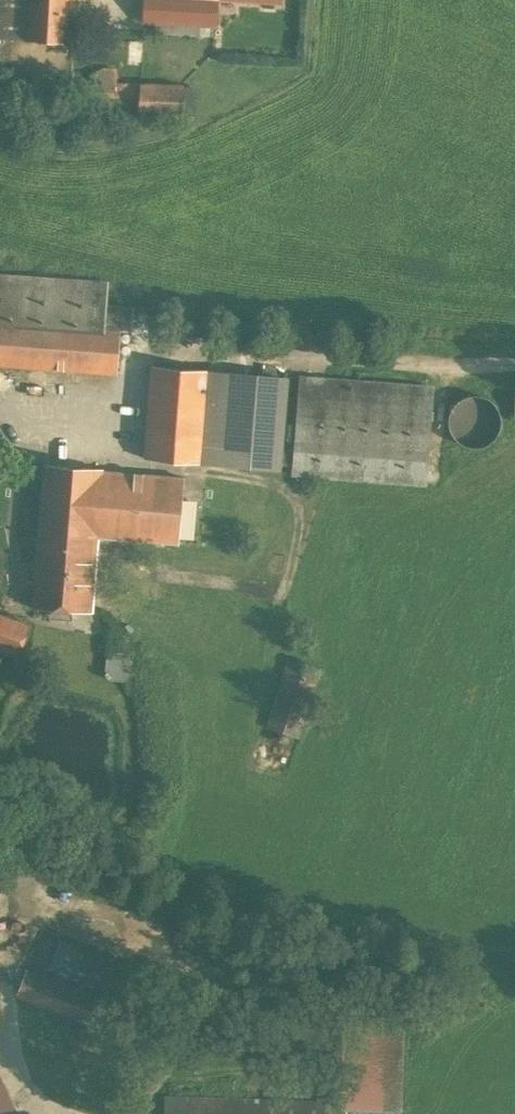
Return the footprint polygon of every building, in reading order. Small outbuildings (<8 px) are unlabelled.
[(14,39),(72,42),(74,0),(0,0),(0,38),(14,39)] [(144,22),(217,26),(218,0),(145,0),(144,22)] [(73,89),(71,107),(71,111),(182,116),(182,86),(140,84),(117,85),(117,68),(104,67),(91,74),(89,89),(73,89)] [(0,275),(0,364),(117,373),(120,331),(131,332),(133,309),(106,307),(108,283),(0,275)] [(230,372),(152,365),(145,457),(279,468),(286,379),(230,372)] [(433,387),(300,377),(292,473),(330,476),(426,483),(433,387)] [(483,396),(478,395),(469,396),(461,400),(456,404),(452,412),(450,421),(452,430),(456,436),(462,442),(470,445),(479,446),(490,442),(496,435),(499,429),(501,420),(499,412),(497,406),(490,400),(483,396)] [(183,477),(45,465),(33,607),(92,611),(96,564),(112,565),(113,549),(126,550),(126,540),(178,544),(183,477)] [(0,614),(0,647),(19,654),(29,624),(0,614)] [(318,670),(289,661),(269,727),(297,736),(318,670)] [(87,974),(93,955),(14,930),(8,950),(87,974)] [(105,1001),(24,970),(14,994),(95,1025),(105,1001)] [(323,1097),(164,1095),(163,1113),(323,1113),(323,1097)]
